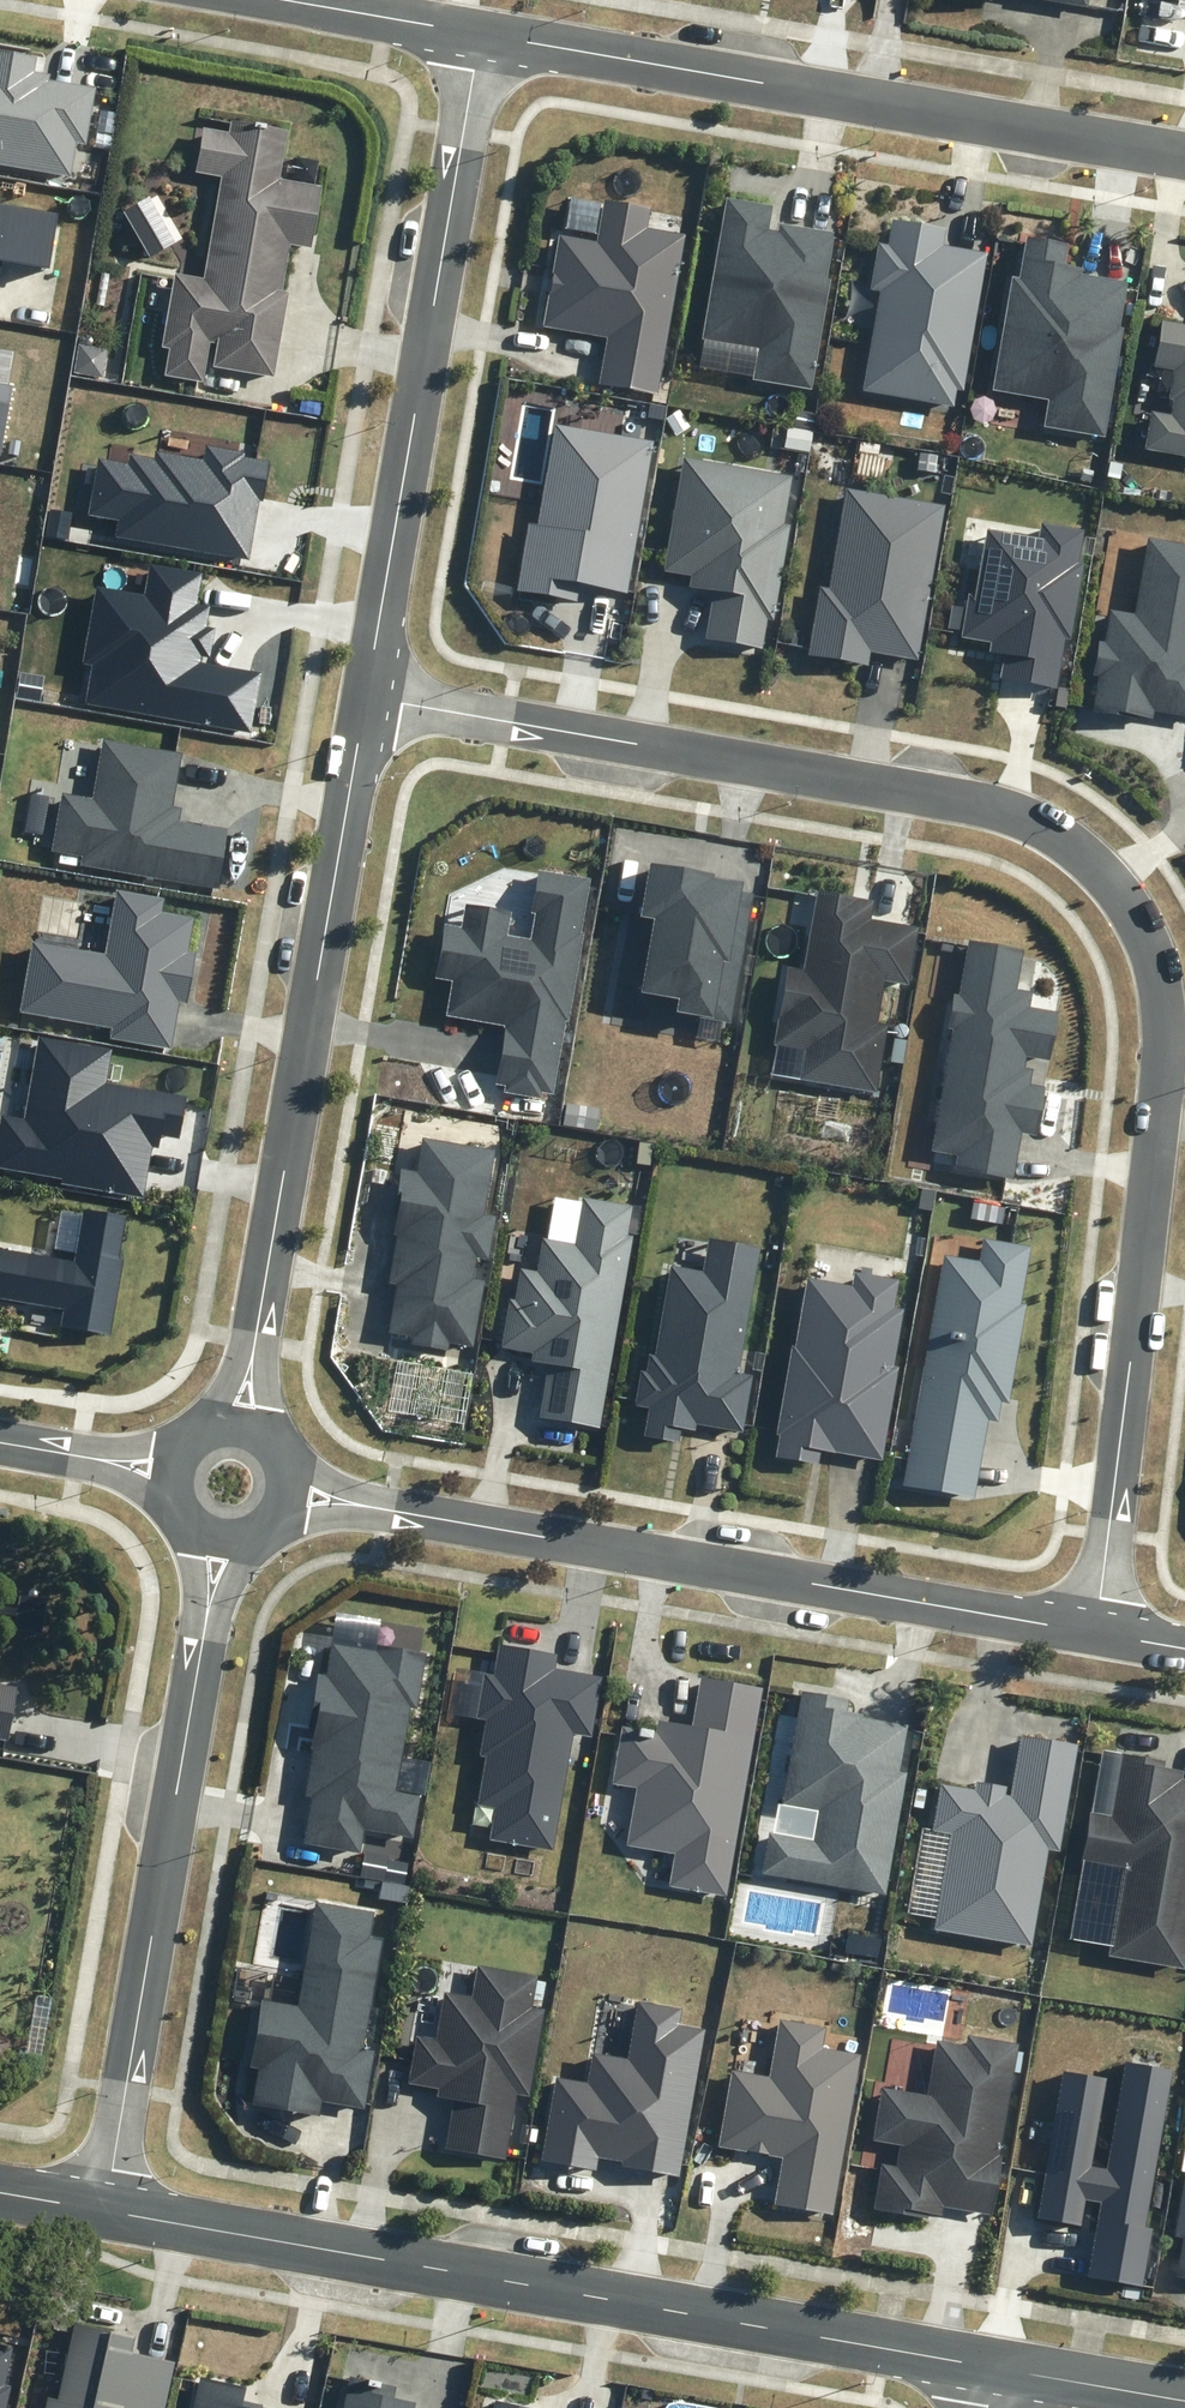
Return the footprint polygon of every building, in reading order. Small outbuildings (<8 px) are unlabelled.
[(70,173),(75,141),(86,143),(96,86),(51,79),(52,72),(35,69),(37,56),(0,50),(0,161),(70,173)] [(165,374),(202,381),(209,340),(219,342),(214,365),(274,376),(288,292),(281,291),(290,243),(311,247),(322,185),(280,178),(289,130),(231,120),(229,132),(203,127),(195,173),(221,178),(203,277),(174,271),(161,347),(169,349),(165,374)] [(758,349),(753,379),(811,389),(829,280),(827,280),(835,232),(779,223),(778,229),(771,228),(775,203),(725,194),(700,339),(758,349)] [(599,384),(658,395),(687,234),(646,227),(649,208),(604,200),(597,241),(559,235),(543,326),(607,337),(599,384)] [(58,213),(0,203),(0,264),(1,258),(49,266),(58,213)] [(863,390),(954,406),(957,389),(964,390),(989,252),(944,244),(946,229),(892,219),(888,244),(879,242),(870,288),(881,290),(863,390)] [(1045,427),(1105,438),(1125,328),(1121,327),(1129,281),(1084,273),(1086,267),(1066,264),(1070,242),(1026,234),(1018,277),(1012,276),(992,390),(1049,400),(1045,427)] [(1162,319),(1154,365),(1175,369),(1170,399),(1174,400),(1172,412),(1151,408),(1145,448),(1184,455),(1184,323),(1162,319)] [(11,385),(0,383),(0,450),(11,385)] [(582,582),(625,590),(652,442),(556,425),(538,524),(528,522),(516,591),(579,602),(582,582)] [(115,535),(249,559),(260,500),(262,500),(270,460),(245,455),(246,452),(206,444),(203,460),(157,452),(156,459),(129,454),(127,463),(98,457),(87,514),(118,520),(115,535)] [(793,475),(683,456),(663,571),(692,576),(690,587),(713,591),(705,639),(763,649),(768,620),(774,621),(790,525),(785,524),(793,475)] [(871,651),(920,660),(946,504),(846,488),(829,587),(820,585),(809,655),(869,665),(871,651)] [(998,677),(1057,687),(1065,637),(1070,638),(1083,566),(1079,565),(1085,530),(1042,523),(1040,536),(987,527),(975,594),(969,593),(961,639),(991,644),(989,654),(1002,656),(998,677)] [(1184,715),(1184,543),(1148,537),(1136,612),(1110,608),(1105,641),(1099,640),(1094,675),(1099,676),(1093,712),(1130,718),(1131,713),(1154,717),(1155,710),(1184,715)] [(85,704),(252,734),(262,672),(202,662),(203,655),(210,656),(215,628),(206,626),(210,606),(197,604),(202,574),(152,565),(146,596),(97,587),(83,663),(92,664),(85,704)] [(82,864),(219,887),(229,828),(181,819),(183,806),(174,805),(183,753),(104,740),(94,799),(63,794),(53,850),(84,855),(82,864)] [(716,873),(650,861),(640,918),(654,920),(641,993),(680,1000),(677,1013),(731,1022),(753,895),(739,893),(741,882),(715,878),(716,873)] [(543,1091),(553,1093),(566,1021),(568,1022),(584,934),(581,933),(590,878),(539,869),(531,912),(536,913),(531,938),(509,934),(513,912),(466,903),(462,927),(446,925),(437,978),(454,981),(448,1014),(505,1024),(494,1086),(503,1087),(502,1093),(541,1099),(543,1091)] [(111,1038),(171,1048),(179,1001),(187,1003),(196,952),(189,951),(194,916),(163,911),(165,899),(116,890),(105,954),(33,941),(20,1011),(113,1027),(111,1038)] [(874,900),(818,891),(805,969),(788,966),(775,1043),(805,1048),(800,1079),(877,1092),(889,1025),(878,1023),(886,980),(908,984),(918,928),(871,920),(874,900)] [(1024,950),(970,940),(960,995),(954,994),(948,1029),(953,1030),(931,1151),(958,1156),(956,1167),(1013,1178),(1022,1132),(1036,1134),(1045,1086),(1031,1084),(1034,1069),(1025,1067),(1027,1056),(1051,1060),(1060,1012),(1031,1006),(1034,992),(1017,989),(1024,950)] [(144,1198),(153,1146),(158,1148),(161,1134),(179,1138),(186,1097),(107,1083),(113,1049),(39,1036),(24,1118),(1,1114),(0,1120),(0,1167),(62,1178),(61,1183),(144,1198)] [(408,1340),(407,1348),(445,1355),(446,1346),(471,1350),(482,1285),(470,1283),(473,1261),(485,1263),(492,1220),(481,1218),(491,1154),(419,1142),(413,1176),(397,1173),(392,1199),(396,1200),(389,1239),(393,1240),(387,1274),(385,1287),(394,1288),(386,1336),(408,1340)] [(541,1415),(599,1425),(633,1237),(627,1236),(633,1205),(581,1196),(573,1242),(541,1236),(536,1269),(520,1266),(514,1299),(510,1298),(502,1347),(533,1352),(532,1359),(551,1362),(541,1415)] [(109,1333),(122,1260),(118,1259),(125,1216),(82,1209),(73,1260),(0,1247),(0,1298),(63,1309),(61,1325),(109,1333)] [(703,1271),(672,1266),(656,1355),(650,1354),(646,1371),(641,1370),(635,1406),(649,1408),(644,1436),(680,1442),(682,1428),(697,1430),(698,1424),(743,1432),(753,1376),(738,1373),(760,1247),(709,1238),(703,1271)] [(980,1261),(944,1255),(904,1485),(975,1498),(989,1421),(999,1423),(1003,1402),(1009,1403),(1026,1305),(1020,1304),(1030,1246),(984,1238),(980,1261)] [(900,1280),(856,1272),(854,1287),(808,1279),(796,1347),(793,1346),(777,1434),(781,1435),(777,1457),(819,1464),(822,1450),(884,1461),(901,1366),(895,1365),(905,1309),(895,1307),(900,1280)] [(490,1838),(554,1850),(575,1734),(593,1737),(604,1676),(556,1668),(559,1654),(498,1643),(493,1674),(484,1672),(476,1718),(487,1720),(480,1755),(487,1756),(478,1804),(496,1807),(490,1838)] [(377,1651),(332,1644),(327,1676),(319,1674),(309,1730),(314,1731),(311,1749),(313,1749),(305,1797),(311,1798),(303,1845),(362,1855),(366,1830),(414,1839),(422,1794),(397,1790),(411,1709),(417,1710),(427,1653),(378,1645),(377,1651)] [(670,1885),(725,1895),(763,1687),(700,1675),(691,1725),(658,1719),(656,1732),(623,1726),(613,1783),(637,1788),(627,1845),(675,1854),(670,1885)] [(8,1740),(18,1685),(0,1682),(0,1739),(8,1740)] [(814,1841),(770,1833),(763,1872),(886,1895),(910,1771),(902,1769),(911,1724),(846,1711),(848,1701),(803,1693),(783,1803),(820,1810),(814,1841)] [(936,1927),(1030,1943),(1047,1847),(1060,1849),(1078,1744),(1020,1735),(1010,1794),(1007,1794),(1008,1788),(977,1782),(975,1790),(942,1784),(934,1830),(952,1833),(936,1927)] [(1182,1966),(1184,1949),(1184,1780),(1184,1772),(1184,1770),(1166,1767),(1167,1761),(1122,1753),(1111,1815),(1091,1811),(1082,1859),(1125,1866),(1109,1954),(1182,1966)] [(252,2104),(320,2116),(323,2101),(364,2108),(376,2045),(364,2043),(383,1939),(369,1937),(374,1912),(317,1902),(298,2006),(261,1999),(249,2067),(258,2069),(252,2104)] [(445,2149),(506,2159),(517,2095),(529,2097),(544,2009),(532,2007),(537,1976),(478,1966),(473,1998),(445,1993),(437,2041),(416,2037),(408,2084),(438,2089),(437,2097),(453,2100),(445,2149)] [(622,2167),(680,2176),(705,2031),(679,2027),(682,2010),(638,2003),(628,2057),(592,2051),(586,2081),(555,2075),(540,2162),(597,2172),(599,2159),(623,2163),(622,2167)] [(822,2030),(774,2021),(764,2075),(725,2068),(710,2149),(780,2162),(772,2205),(829,2215),(857,2059),(818,2052),(822,2030)] [(1000,2154),(1019,2044),(969,2035),(967,2047),(938,2042),(928,2097),(883,2089),(874,2140),(901,2145),(897,2167),(881,2164),(874,2208),(928,2217),(930,2212),(943,2214),(944,2208),(962,2211),(993,2216),(1003,2155),(1000,2154)] [(1088,2276),(1142,2286),(1152,2228),(1145,2227),(1173,2070),(1125,2063),(1107,2169),(1092,2166),(1107,2078),(1063,2071),(1037,2217),(1081,2225),(1087,2200),(1100,2202),(1088,2276)] [(1184,2171),(1173,2238),(1183,2239),(1177,2274),(1184,2275),(1184,2171)] [(176,2363),(130,2353),(133,2337),(73,2324),(57,2397),(47,2395),(44,2407),(166,2407),(176,2363)] [(12,2386),(5,2384),(13,2347),(0,2344),(0,2407),(7,2407),(12,2386)] [(266,2407),(266,2404),(245,2399),(248,2386),(201,2375),(193,2407),(271,2407),(266,2407)] [(351,2377),(344,2407),(416,2407),(417,2403),(393,2398),(396,2387),(351,2377)]
